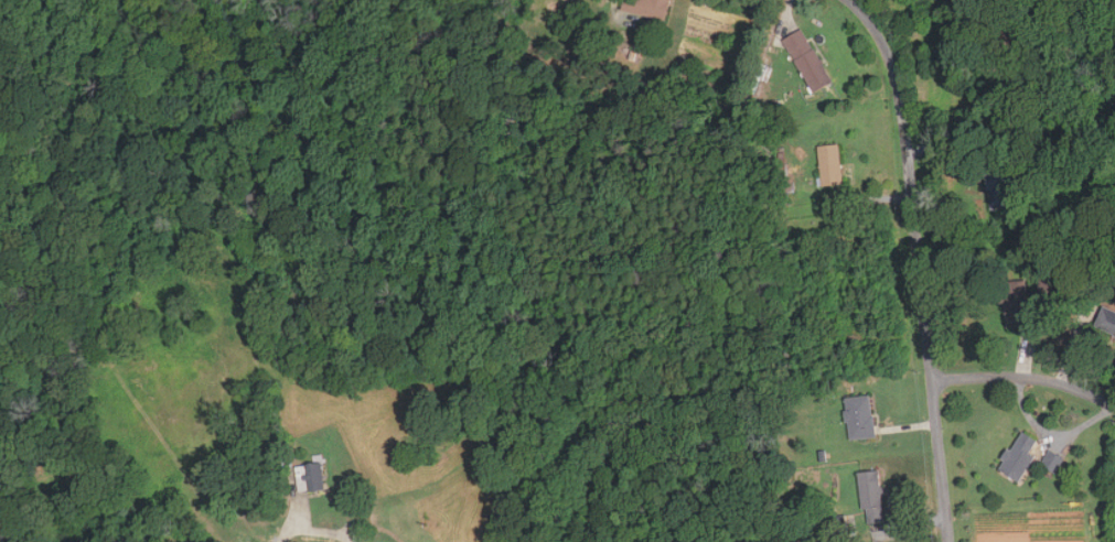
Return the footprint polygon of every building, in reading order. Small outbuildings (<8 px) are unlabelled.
[(621,11),(667,20),(670,0),(623,0),(621,11)] [(785,37),(811,94),(830,84),(805,29),(785,37)] [(843,186),(841,145),(818,145),(819,186),(843,186)] [(1036,298),(1055,303),(1061,281),(1042,276),(1036,298)] [(1028,313),(1026,280),(1003,282),(1006,327),(1025,326),(1023,313),(1028,313)] [(1114,335),(1114,311),(1103,306),(1095,327),(1114,335)] [(848,440),(873,437),(871,395),(846,398),(848,440)] [(1037,442),(1021,432),(997,468),(1019,483),(1034,457),(1029,454),(1037,442)] [(1040,465),(1054,474),(1063,458),(1049,451),(1040,465)] [(297,491),(323,491),(323,465),(297,465),(297,491)] [(880,470),(860,473),(864,524),(883,523),(880,470)]
